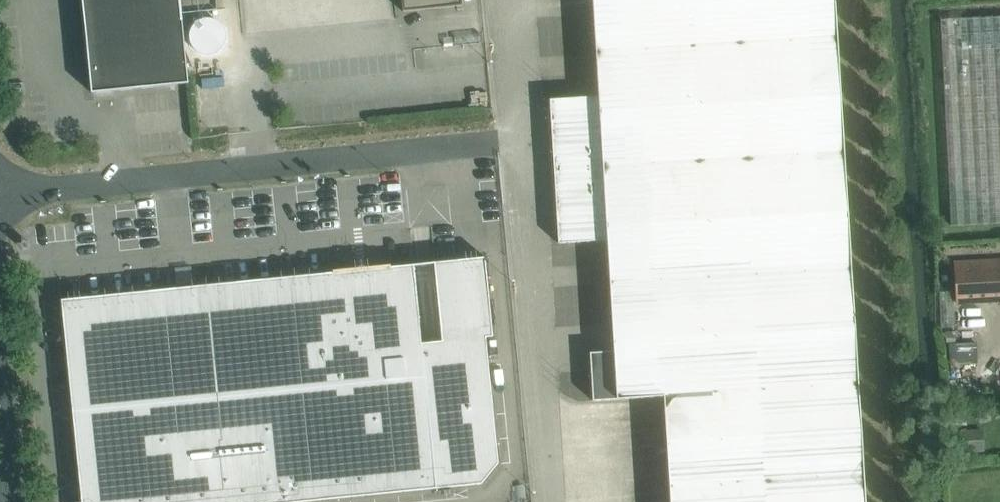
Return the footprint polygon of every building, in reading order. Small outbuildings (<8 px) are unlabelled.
[(92,93),(188,84),(189,84),(182,14),(217,10),(216,0),(82,0),(92,93)] [(403,12),(462,6),(462,0),(402,0),(403,12)] [(598,97),(549,100),(558,243),(607,240),(614,351),(590,353),(592,401),(664,397),(670,501),(865,501),(835,0),(592,0),(598,97)] [(941,20),(951,226),(999,223),(999,17),(941,20)] [(62,300),(82,501),(299,501),(481,484),(498,463),(486,338),(493,337),(485,258),(435,263),(444,342),(422,344),(413,265),(62,300)] [(956,264),(958,302),(999,300),(999,262),(956,264)] [(959,369),(982,370),(983,348),(960,347),(959,369)] [(961,452),(983,450),(982,431),(959,432),(961,452)]
